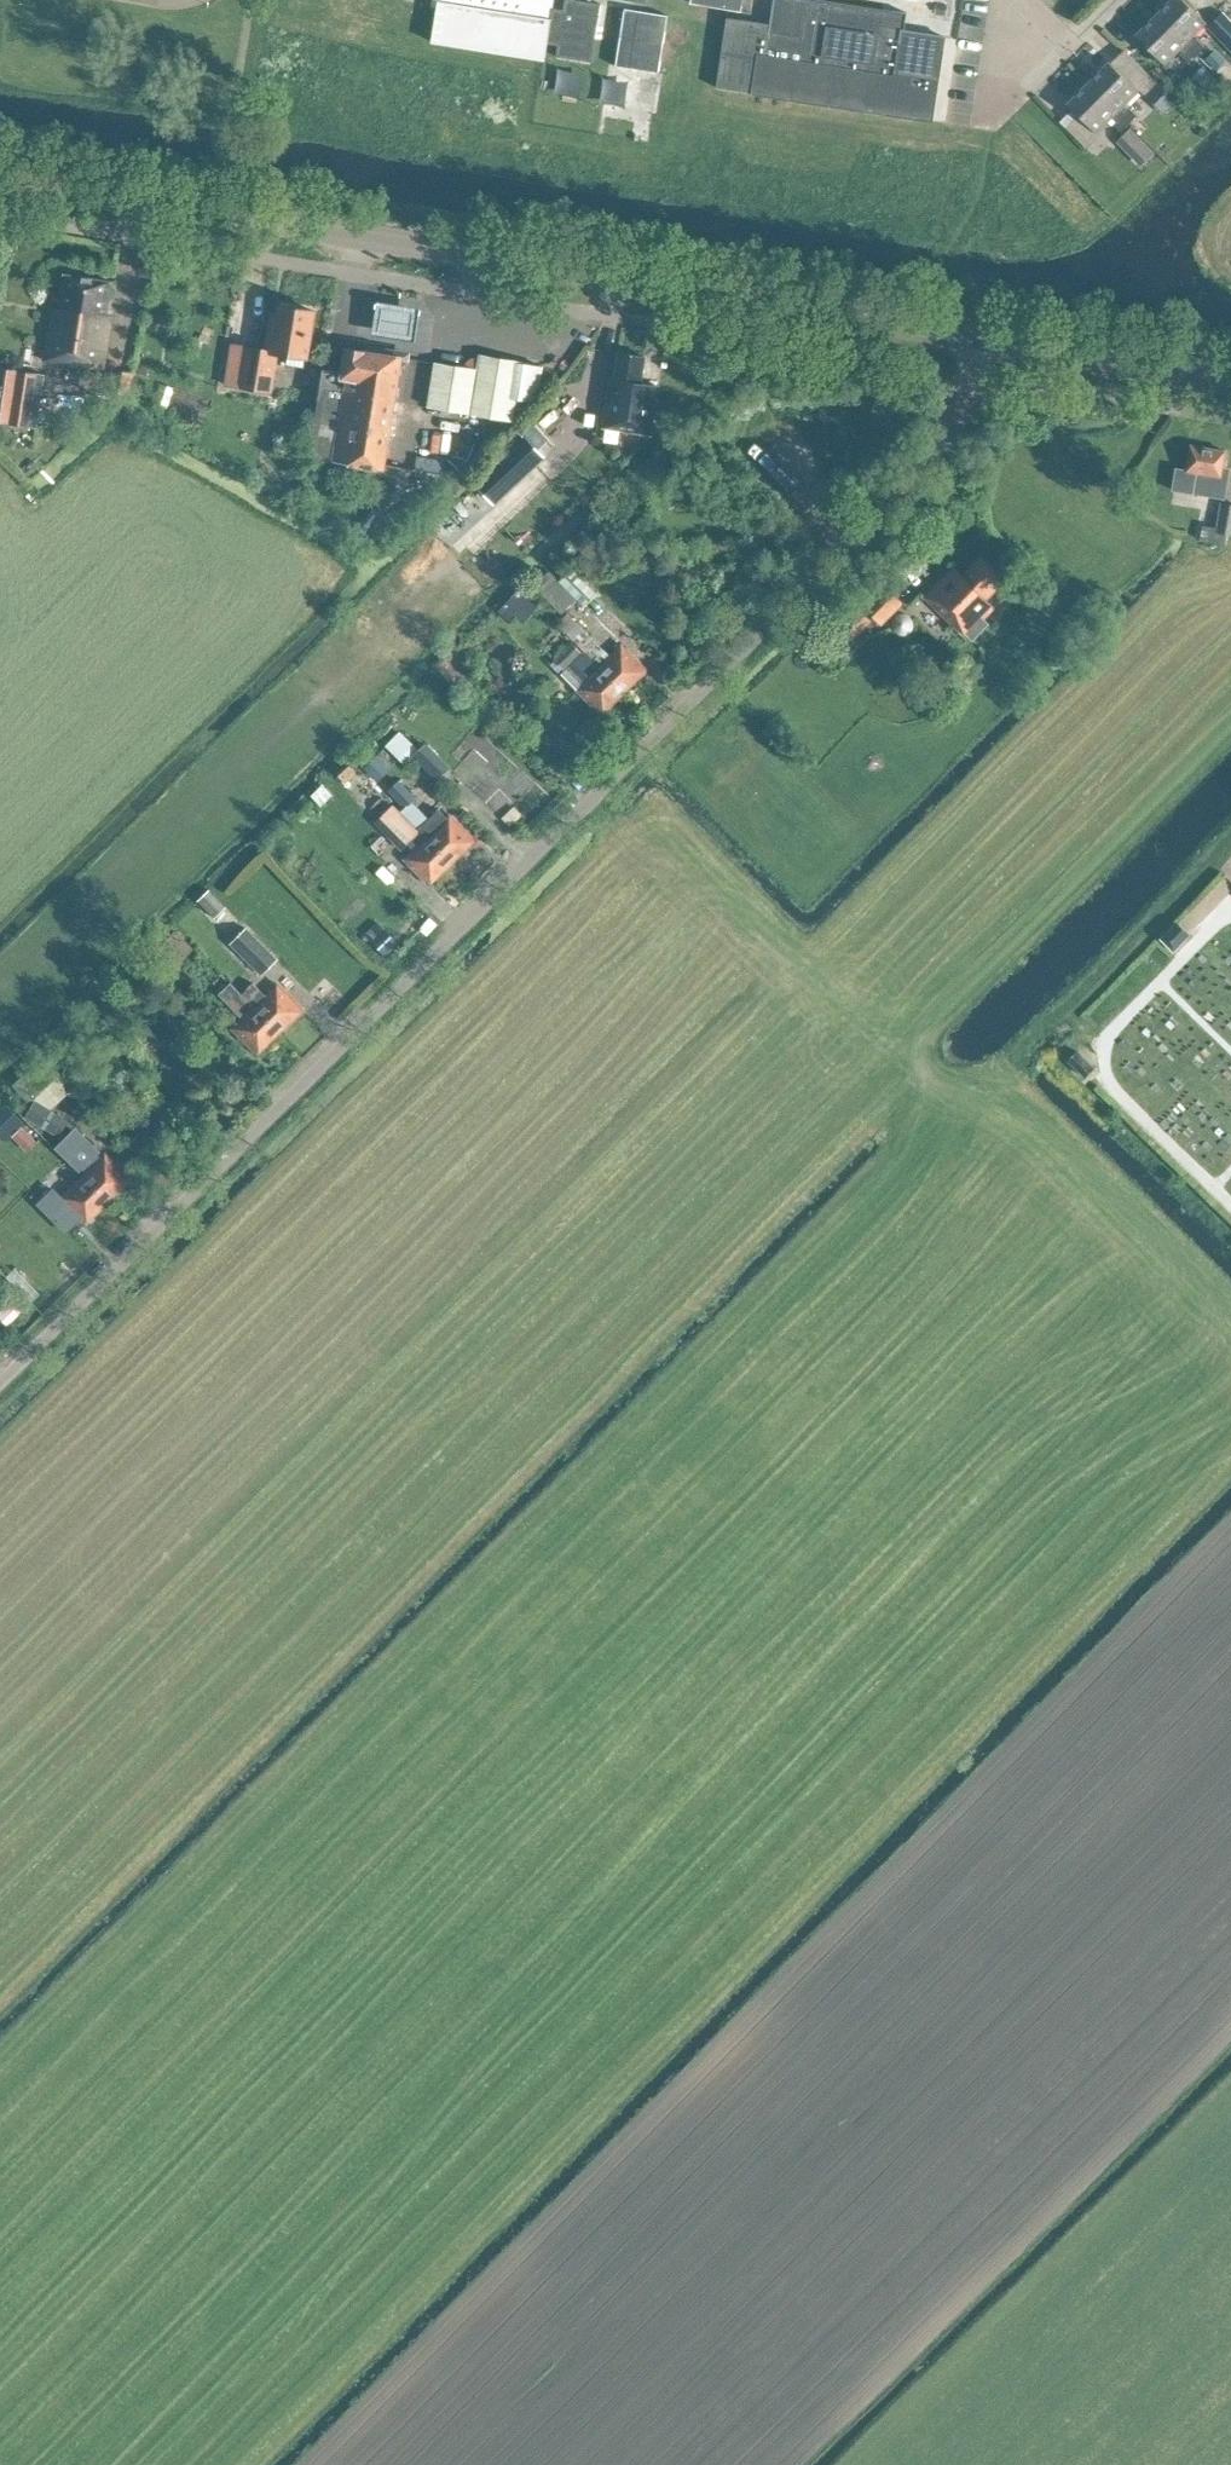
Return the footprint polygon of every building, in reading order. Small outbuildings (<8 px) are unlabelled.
[(432,4),(437,5),(432,41),(543,60),(546,42),(558,44),(556,54),(591,60),(601,3),(584,0),(565,0),(563,8),(551,6),(552,0),(433,0),(432,4)] [(690,1),(742,10),(743,0),(691,0),(690,1)] [(881,11),(807,0),(773,0),(770,23),(727,17),(716,87),(932,120),(945,36),(904,29),(907,11),(891,9),(891,13),(881,11)] [(1197,54),(1205,46),(1196,37),(1194,39),(1191,36),(1205,21),(1185,0),(1170,0),(1156,13),(1197,54)] [(727,12),(671,2),(659,78),(716,87),(727,12)] [(609,5),(604,34),(614,36),(619,7),(609,5)] [(667,14),(625,7),(615,65),(658,72),(667,14)] [(1189,62),(1197,54),(1156,13),(1135,35),(1164,63),(1179,48),(1182,51),(1180,53),(1189,62)] [(1216,37),(1230,51),(1230,22),(1216,37)] [(1215,69),(1225,59),(1214,48),(1205,58),(1215,69)] [(1088,82),(1129,123),(1137,114),(1128,106),(1126,108),(1123,105),(1138,89),(1109,61),(1088,82)] [(1162,112),(1175,99),(1151,76),(1138,88),(1162,112)] [(1121,131),(1129,123),(1088,82),(1067,103),(1096,132),(1111,117),(1114,120),(1112,122),(1121,131)] [(1142,161),(1153,151),(1131,129),(1120,139),(1142,161)] [(106,315),(112,281),(64,274),(59,307),(54,306),(46,359),(86,365),(86,364),(103,366),(111,316),(106,315)] [(305,357),(314,311),(280,305),(277,319),(271,318),(265,348),(246,345),(231,343),(224,383),(239,386),(270,391),(276,351),(305,357)] [(420,315),(375,308),(370,341),(414,347),(420,315)] [(384,468),(402,356),(365,350),(347,347),(343,371),(324,367),(309,457),(333,460),(384,468)] [(641,380),(645,355),(618,351),(614,376),(608,375),(600,426),(652,434),(660,383),(641,380)] [(513,419),(522,361),(479,354),(477,369),(435,362),(428,405),(513,419)] [(0,366),(0,420),(37,426),(45,373),(0,366)] [(494,503),(545,456),(525,434),(474,481),(494,503)] [(1221,475),(1225,450),(1190,444),(1186,469),(1176,467),(1172,489),(1224,497),(1228,476),(1221,475)] [(442,474),(444,459),(418,454),(415,469),(442,474)] [(1220,501),(1216,527),(1205,525),(1203,539),(1229,544),(1230,533),(1230,503),(1220,501)] [(1005,579),(981,554),(962,574),(954,566),(924,596),(953,624),(955,623),(966,634),(994,606),(986,598),(1005,579)] [(572,567),(559,580),(579,599),(591,587),(572,567)] [(576,599),(555,578),(542,591),(563,612),(576,599)] [(881,624),(903,602),(886,584),(863,607),(881,624)] [(518,623),(535,604),(519,589),(502,608),(518,623)] [(839,651),(871,620),(850,598),(818,629),(839,651)] [(557,622),(583,649),(599,666),(624,691),(647,669),(621,643),(609,655),(595,639),(568,612),(557,622)] [(599,666),(583,649),(581,651),(571,640),(554,657),(566,669),(573,662),(588,676),(576,688),(601,714),(624,691),(599,666)] [(943,700),(951,693),(942,684),(934,692),(943,700)] [(406,761),(420,745),(401,728),(386,743),(406,761)] [(438,781),(451,767),(426,742),(412,756),(438,781)] [(324,783),(312,794),(321,804),(333,793),(324,783)] [(421,829),(452,861),(475,839),(449,813),(446,816),(439,807),(429,817),(411,800),(401,810),(418,827),(419,827),(421,829)] [(452,861),(421,829),(420,830),(392,802),(373,821),(401,849),(408,843),(413,849),(404,858),(429,883),(452,861)] [(1198,925),(1230,889),(1230,879),(1222,870),(1183,911),(1198,925)] [(215,917),(226,906),(209,888),(197,899),(215,917)] [(1173,952),(1191,935),(1175,918),(1158,936),(1173,952)] [(261,974),(278,957),(246,925),(229,942),(261,974)] [(399,942),(386,928),(372,940),(386,955),(399,942)] [(280,1031),(241,992),(229,980),(218,992),(237,1012),(235,1015),(240,1020),(232,1027),(257,1053),(280,1031)] [(241,992),(280,1031),(303,1008),(277,983),(266,994),(252,980),(241,992)] [(1085,1077),(1095,1066),(1078,1048),(1068,1059),(1085,1077)] [(46,1052),(17,1078),(33,1096),(62,1070),(46,1052)] [(35,1100),(25,1116),(46,1128),(55,1133),(64,1116),(55,1111),(35,1100)] [(6,1140),(25,1122),(6,1103),(0,1109),(0,1134),(6,1140)] [(20,1128),(10,1137),(26,1153),(35,1143),(20,1128)] [(139,1132),(129,1143),(142,1156),(152,1145),(139,1132)] [(83,1175),(108,1200),(131,1178),(106,1152),(83,1175)] [(86,1223),(108,1200),(83,1175),(61,1197),(86,1223)]
